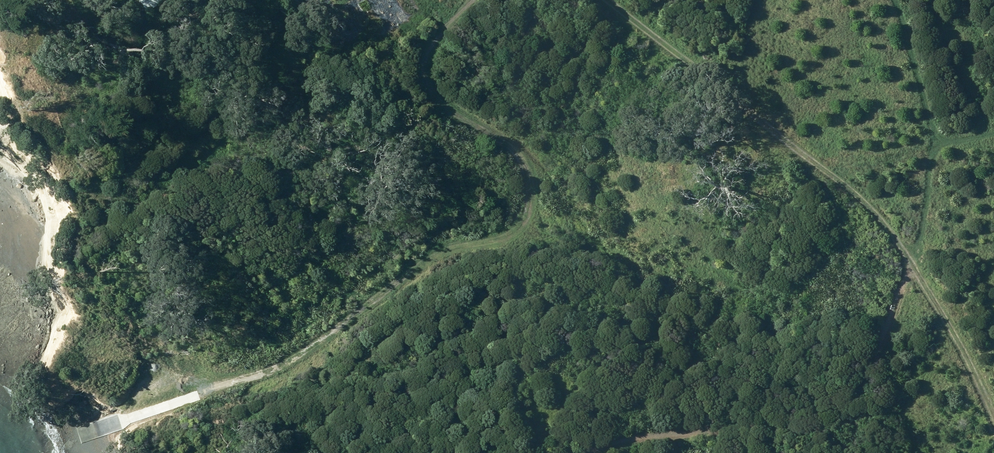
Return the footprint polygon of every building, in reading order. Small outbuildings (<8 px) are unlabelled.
[(144,13),(168,0),(137,0),(144,13)]
